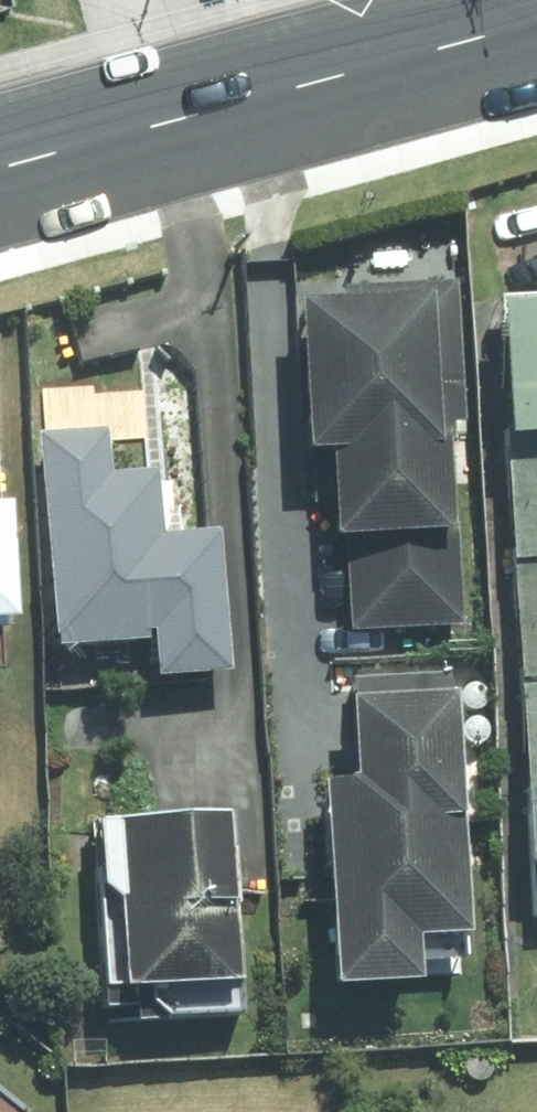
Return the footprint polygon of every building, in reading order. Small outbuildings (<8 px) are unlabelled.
[(477,420),(460,277),(310,294),(328,457),(341,456),(362,636),(484,622),(461,421),(477,420)] [(521,289),(525,426),(536,425),(536,289),(521,289)] [(245,677),(236,528),(178,531),(175,468),(121,471),(119,435),(54,439),(66,650),(170,644),(172,681),(245,677)] [(518,488),(536,861),(536,487),(518,488)] [(33,495),(0,496),(0,625),(36,624),(33,495)] [(485,927),(471,686),(354,693),(359,772),(338,773),(350,978),(441,973),(438,930),(485,927)] [(262,902),(253,801),(125,813),(140,986),(254,975),(247,903),(262,902)]
